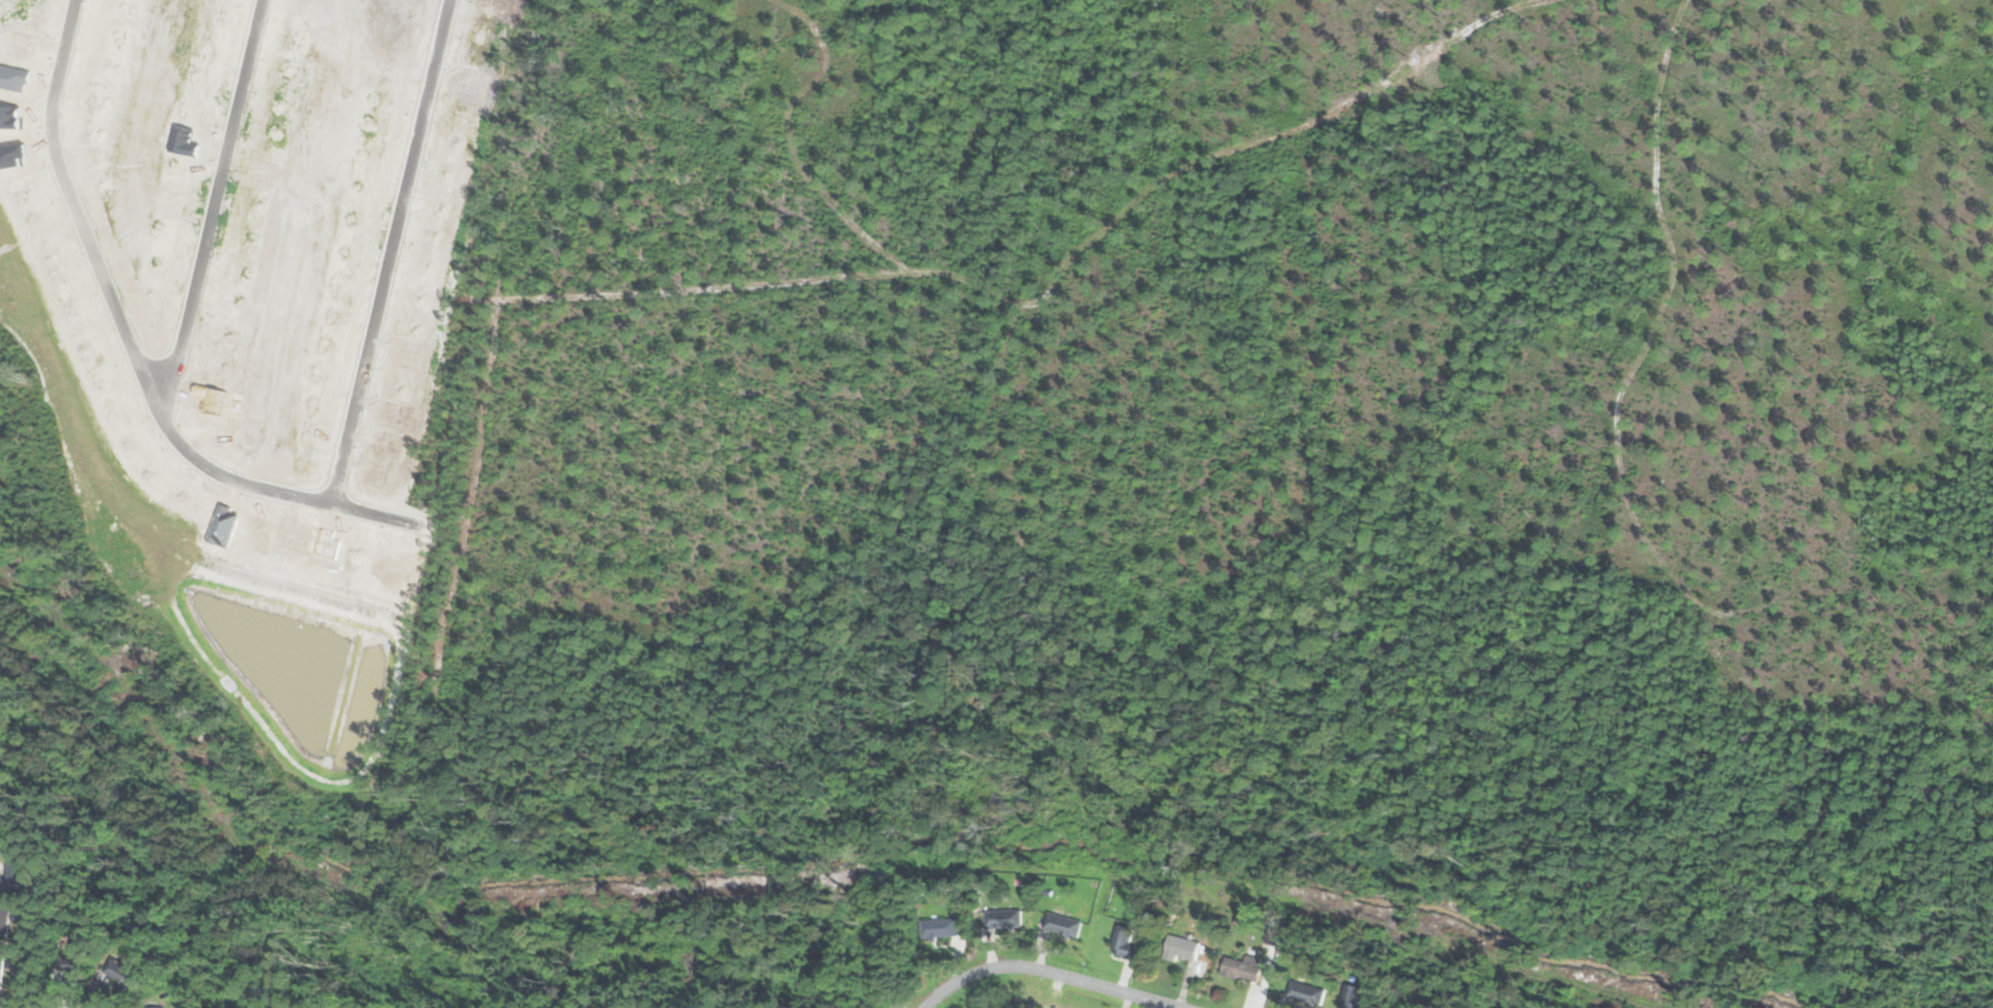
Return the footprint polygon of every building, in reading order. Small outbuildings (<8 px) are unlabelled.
[(5,851),(4,887),(23,888),(24,852),(5,851)] [(9,936),(9,901),(0,901),(0,936),(9,936)] [(1046,909),(1041,927),(1076,937),(1081,919),(1046,909)] [(985,929),(1017,929),(1017,911),(985,911),(985,929)] [(957,936),(957,918),(921,918),(921,936),(957,936)] [(1116,922),(1110,950),(1141,959),(1145,943),(1130,938),(1134,926),(1116,922)] [(1163,956),(1195,964),(1201,942),(1169,934),(1163,956)] [(88,946),(68,941),(60,971),(79,977),(88,946)] [(1258,982),(1263,958),(1246,955),(1245,960),(1224,956),(1220,974),(1258,982)] [(1325,989),(1292,978),(1286,996),(1319,1007),(1325,989)] [(1340,1007),(1364,1007),(1368,989),(1344,985),(1340,1007)]
